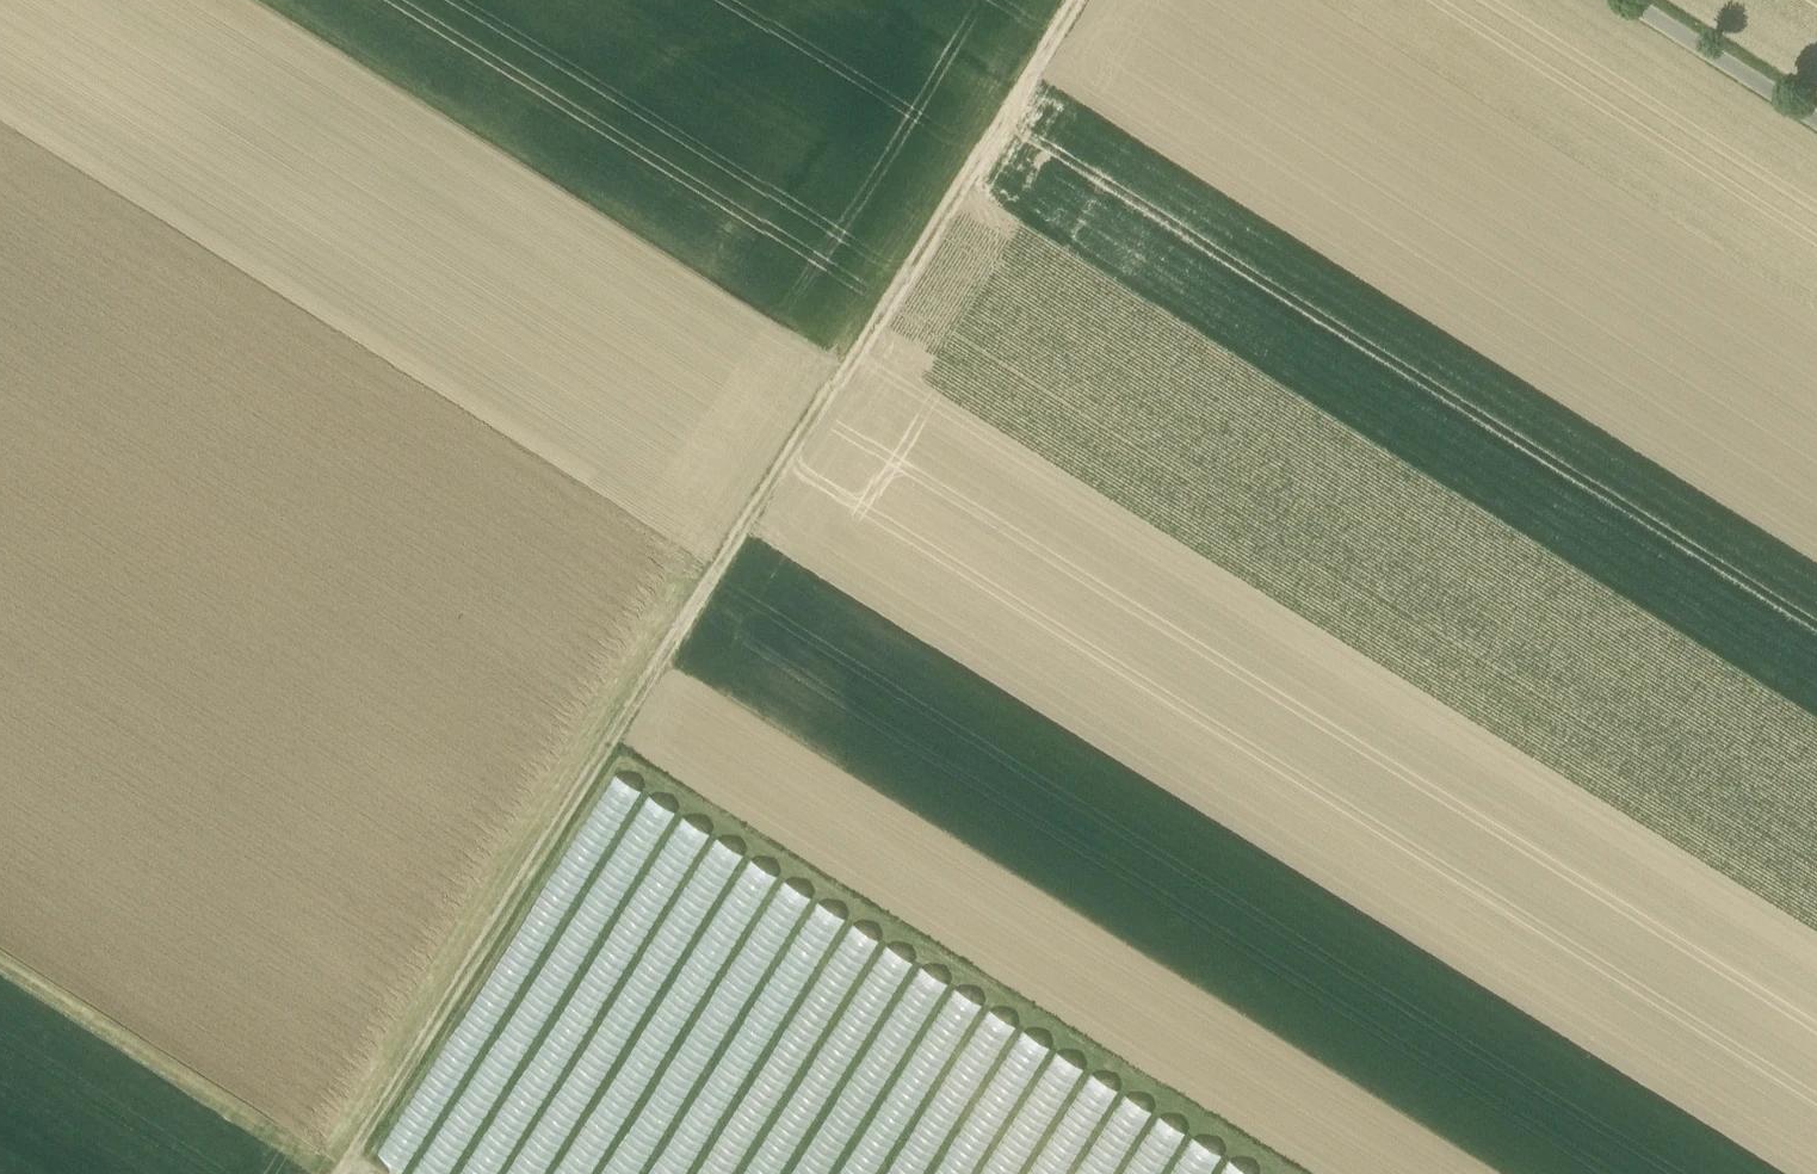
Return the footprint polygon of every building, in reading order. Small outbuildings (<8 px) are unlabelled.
[(1042,1048),(1019,1035),(1020,1034),(985,1014),(986,1013),(951,993),(952,991),(918,971),(887,953),(799,1106),(820,1118),(860,1049),(866,1053),(797,1173),(970,1173),(1042,1048)] [(1025,1173),(1084,1074),(1058,1059),(991,1173),(1014,1173),(1017,1168),(1025,1173)] [(1114,1093),(1091,1080),(1039,1173),(1069,1173),(1114,1093)] [(1222,1163),(1224,1161),(1188,1141),(1189,1140),(1154,1120),(1155,1118),(1118,1097),(1075,1173),(1243,1173),(1222,1163)] [(811,1122),(789,1110),(752,1173),(782,1173),(811,1122)] [(650,1173),(685,1173),(696,1154),(669,1139),(650,1173)]
